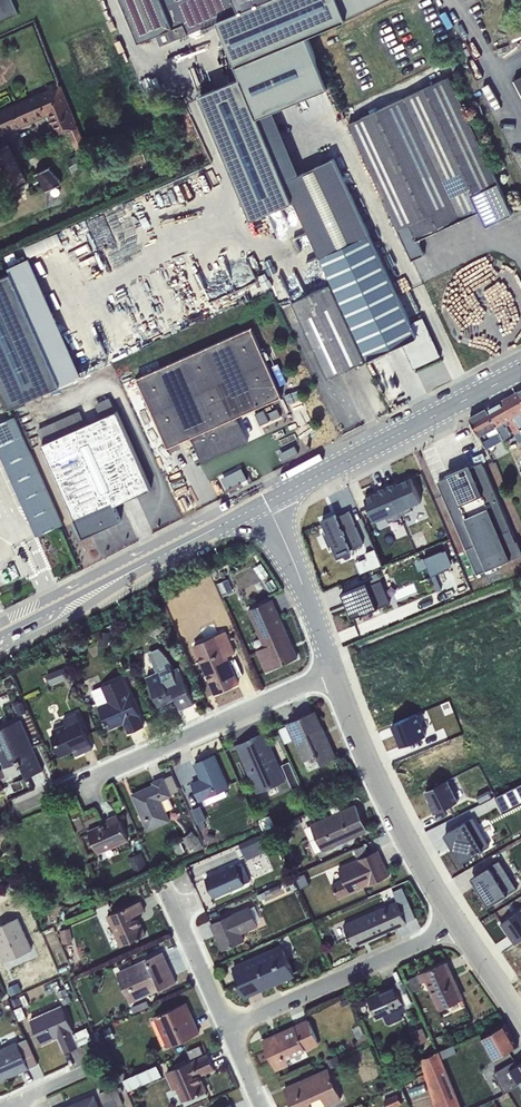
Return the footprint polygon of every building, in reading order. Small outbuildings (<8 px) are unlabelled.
[(18,13),(12,0),(0,0),(0,21),(18,13)] [(307,36),(384,0),(123,0),(140,41),(158,34),(162,44),(218,21),(236,65),(280,47),(307,36)] [(280,47),(236,65),(242,78),(258,117),(259,116),(328,87),(307,36),(280,47)] [(449,77),(349,123),(413,260),(424,255),(417,239),(480,210),(487,225),(512,213),(449,77)] [(258,117),(242,78),(201,96),(253,218),(292,201),(294,201),(258,117)] [(0,110),(0,137),(48,116),(57,138),(70,132),(78,153),(68,159),(73,172),(93,159),(87,150),(88,149),(63,84),(60,86),(59,83),(0,110)] [(274,112),(260,118),(368,359),(402,343),(414,368),(441,356),(422,317),(411,322),(334,158),(300,173),(274,112)] [(0,150),(0,165),(6,179),(8,179),(12,189),(25,183),(21,173),(22,172),(10,146),(0,150)] [(53,165),(37,172),(43,186),(45,191),(62,184),(53,165)] [(59,233),(25,246),(29,257),(63,243),(59,233)] [(10,266),(13,272),(62,384),(82,375),(30,257),(10,266)] [(0,277),(0,380),(12,406),(62,384),(13,272),(0,277)] [(330,284),(292,301),(328,378),(366,360),(330,284)] [(251,327),(137,378),(168,447),(169,447),(191,437),(202,462),(248,442),(237,417),(282,396),(251,327)] [(520,433),(520,393),(520,390),(504,399),(520,433)] [(81,410),(38,429),(44,443),(42,444),(77,522),(80,520),(86,532),(91,530),(116,519),(111,506),(151,488),(117,411),(116,411),(110,397),(95,404),(101,418),(87,424),(81,410)] [(504,399),(486,408),(504,438),(511,434),(506,426),(509,424),(519,442),(520,441),(520,433),(504,399)] [(486,408),(469,417),(474,426),(487,448),(504,438),(486,408)] [(264,409),(256,413),(261,424),(270,420),(264,409)] [(0,423),(0,450),(38,535),(62,524),(14,417),(0,423)] [(295,446),(280,453),(283,460),(298,452),(295,446)] [(448,477),(471,467),(470,463),(447,473),(448,477)] [(448,477),(437,481),(477,572),(520,553),(520,545),(519,540),(516,542),(484,466),(478,469),(476,465),(471,467),(448,477)] [(243,467),(221,477),(227,488),(248,478),(243,467)] [(387,486),(401,515),(412,510),(410,505),(421,500),(411,477),(397,484),(396,482),(387,486)] [(401,515),(387,486),(378,490),(379,491),(365,498),(375,521),(386,516),(389,522),(401,517),(401,515)] [(323,518),(322,519),(328,532),(325,533),(324,531),(323,531),(330,549),(331,548),(330,545),(333,544),(338,557),(339,557),(353,551),(352,548),(364,543),(349,511),(337,516),(336,513),(323,518)] [(77,522),(71,524),(79,541),(93,535),(91,530),(86,532),(80,520),(77,522)] [(375,549),(365,552),(367,556),(372,569),(381,565),(375,549)] [(447,549),(425,558),(439,590),(443,589),(436,573),(454,566),(447,549)] [(361,573),(372,569),(367,556),(356,561),(361,573)] [(423,557),(415,560),(419,571),(427,567),(423,557)] [(262,561),(254,567),(263,579),(271,573),(262,561)] [(369,584),(382,579),(378,572),(372,574),(373,578),(367,580),(369,584)] [(273,577),(265,582),(270,591),(279,586),(273,577)] [(228,578),(217,584),(223,596),(234,591),(228,578)] [(367,580),(341,591),(352,618),(391,602),(382,579),(369,584),(367,580)] [(271,599),(248,609),(264,646),(257,649),(267,671),(297,657),(297,656),(288,636),(271,599)] [(166,626),(154,618),(146,630),(157,638),(166,626)] [(226,630),(194,644),(216,693),(239,683),(227,657),(236,652),(226,630)] [(110,632),(98,631),(97,646),(109,647),(110,632)] [(179,666),(174,669),(171,663),(169,658),(165,653),(159,647),(148,652),(157,671),(147,676),(162,711),(179,703),(181,709),(195,702),(179,666)] [(64,666),(46,674),(50,686),(69,677),(64,666)] [(102,686),(92,690),(109,728),(124,721),(129,732),(144,725),(122,676),(101,685),(102,686)] [(23,701),(14,705),(18,715),(27,711),(23,701)] [(314,711),(289,722),(289,724),(296,739),(305,760),(318,754),(322,762),(334,756),(325,734),(323,735),(320,727),(321,726),(314,711)] [(54,733),(51,735),(60,756),(73,750),(76,755),(93,747),(77,712),(63,718),(65,723),(53,729),(54,733)] [(402,745),(426,735),(417,713),(393,723),(402,745)] [(0,729),(0,758),(4,767),(18,761),(19,763),(21,762),(27,777),(43,769),(42,769),(20,720),(0,729)] [(296,739),(289,724),(278,729),(285,743),(296,739)] [(258,793),(286,781),(264,733),(237,745),(258,793)] [(214,755),(195,763),(201,778),(191,782),(200,801),(205,799),(207,804),(227,795),(225,790),(229,788),(214,755)] [(290,761),(282,764),(293,789),(301,786),(290,761)] [(173,774),(163,778),(170,795),(180,790),(173,774)] [(163,778),(163,777),(153,782),(154,784),(132,794),(148,831),(171,821),(167,811),(174,807),(169,797),(171,796),(170,795),(163,778)] [(435,812),(458,801),(448,779),(426,790),(431,800),(429,801),(435,812)] [(496,797),(503,812),(520,803),(520,784),(496,797)] [(489,790),(477,797),(481,803),(493,797),(489,790)] [(311,825),(305,828),(316,853),(367,830),(355,805),(341,811),(337,802),(330,805),(333,813),(310,823),(311,825)] [(204,828),(205,825),(204,821),(207,820),(200,805),(191,809),(198,824),(199,824),(201,829),(204,828)] [(107,819),(108,822),(88,831),(98,854),(129,840),(117,815),(107,819)] [(462,862),(490,846),(473,817),(445,833),(444,833),(461,862),(462,862)] [(292,832),(282,828),(278,838),(288,843),(292,832)] [(0,830),(0,846),(9,841),(1,829),(0,830)] [(204,848),(201,842),(201,841),(192,830),(182,840),(191,850),(193,848),(196,851),(204,848)] [(258,835),(240,843),(247,859),(265,851),(258,835)] [(181,840),(170,845),(174,856),(185,852),(181,840)] [(365,845),(354,850),(357,857),(368,852),(365,845)] [(344,877),(332,883),(339,897),(389,875),(378,850),(339,867),(344,877)] [(141,852),(129,857),(135,872),(147,867),(141,852)] [(476,884),(489,905),(517,888),(500,859),(474,876),(478,883),(476,884)] [(236,864),(206,878),(214,897),(251,880),(243,862),(236,865),(236,864)] [(304,872),(296,875),(301,887),(309,884),(304,872)] [(393,890),(397,900),(407,921),(416,917),(403,886),(393,890)] [(140,900),(106,915),(120,946),(145,935),(136,914),(145,910),(140,900)] [(397,900),(344,924),(354,946),(407,922),(407,921),(397,900)] [(250,906),(211,924),(223,949),(245,939),(242,933),(259,926),(258,923),(262,921),(255,905),(251,907),(250,906)] [(501,923),(515,944),(520,940),(520,909),(501,923)] [(0,926),(0,949),(5,961),(6,961),(9,967),(23,960),(20,954),(32,950),(18,918),(0,926)] [(70,928),(60,930),(63,944),(73,942),(70,928)] [(44,938),(37,941),(41,951),(48,948),(44,938)] [(233,969),(282,947),(281,943),(232,965),(233,969)] [(294,973),(282,947),(233,969),(239,981),(237,982),(243,995),(294,973)] [(163,951),(117,972),(130,1002),(176,982),(163,951)] [(50,953),(41,957),(48,972),(57,968),(50,953)] [(446,962),(418,975),(421,982),(427,979),(439,1008),(462,998),(446,962)] [(416,976),(408,979),(413,991),(421,987),(416,976)] [(394,982),(396,985),(406,1008),(414,1005),(402,978),(394,982)] [(396,985),(368,997),(377,1018),(384,1016),(387,1023),(390,1024),(404,1018),(402,1013),(407,1011),(406,1008),(396,985)] [(66,988),(58,991),(63,1005),(72,1001),(66,988)] [(147,1000),(131,1006),(134,1012),(150,1006),(147,1000)] [(185,1002),(154,1016),(167,1047),(199,1033),(185,1002)] [(62,1004),(31,1018),(42,1043),(59,1036),(65,1051),(78,1045),(73,1034),(72,1032),(74,1031),(62,1004)] [(22,1006),(15,1009),(20,1021),(27,1018),(22,1006)] [(309,1020),(263,1041),(275,1069),(289,1063),(287,1059),(319,1045),(309,1020)] [(361,1024),(353,1028),(358,1039),(366,1035),(361,1024)] [(494,1060),(518,1045),(505,1024),(481,1038),(494,1060)] [(423,1025),(409,1031),(414,1043),(428,1038),(423,1025)] [(111,1026),(103,1030),(108,1040),(116,1037),(111,1026)] [(73,1034),(78,1045),(93,1039),(87,1027),(73,1034)] [(17,1042),(28,1068),(38,1063),(27,1038),(17,1042)] [(28,1068),(17,1042),(16,1041),(0,1048),(0,1080),(28,1068)] [(454,1045),(440,1051),(443,1059),(457,1054),(454,1045)] [(201,1046),(188,1051),(190,1058),(204,1053),(201,1046)] [(443,1059),(440,1051),(420,1058),(436,1106),(462,1106),(443,1059)] [(208,1054),(166,1072),(174,1090),(177,1088),(182,1101),(207,1090),(201,1074),(215,1068),(208,1054)] [(337,1055),(327,1059),(331,1069),(341,1064),(337,1055)] [(493,1073),(505,1093),(518,1084),(519,1083),(518,1081),(520,1080),(520,1062),(517,1064),(515,1060),(493,1073)] [(157,1064),(123,1079),(128,1090),(162,1075),(157,1064)] [(284,1089),(292,1106),(321,1106),(326,1105),(327,1106),(342,1099),(329,1069),(284,1089)] [(99,1093),(104,1106),(118,1106),(124,1104),(117,1088),(112,1091),(111,1088),(99,1093)] [(384,1100),(387,1106),(394,1106),(402,1103),(398,1093),(384,1100)] [(64,1106),(99,1106),(94,1095),(64,1106)]
